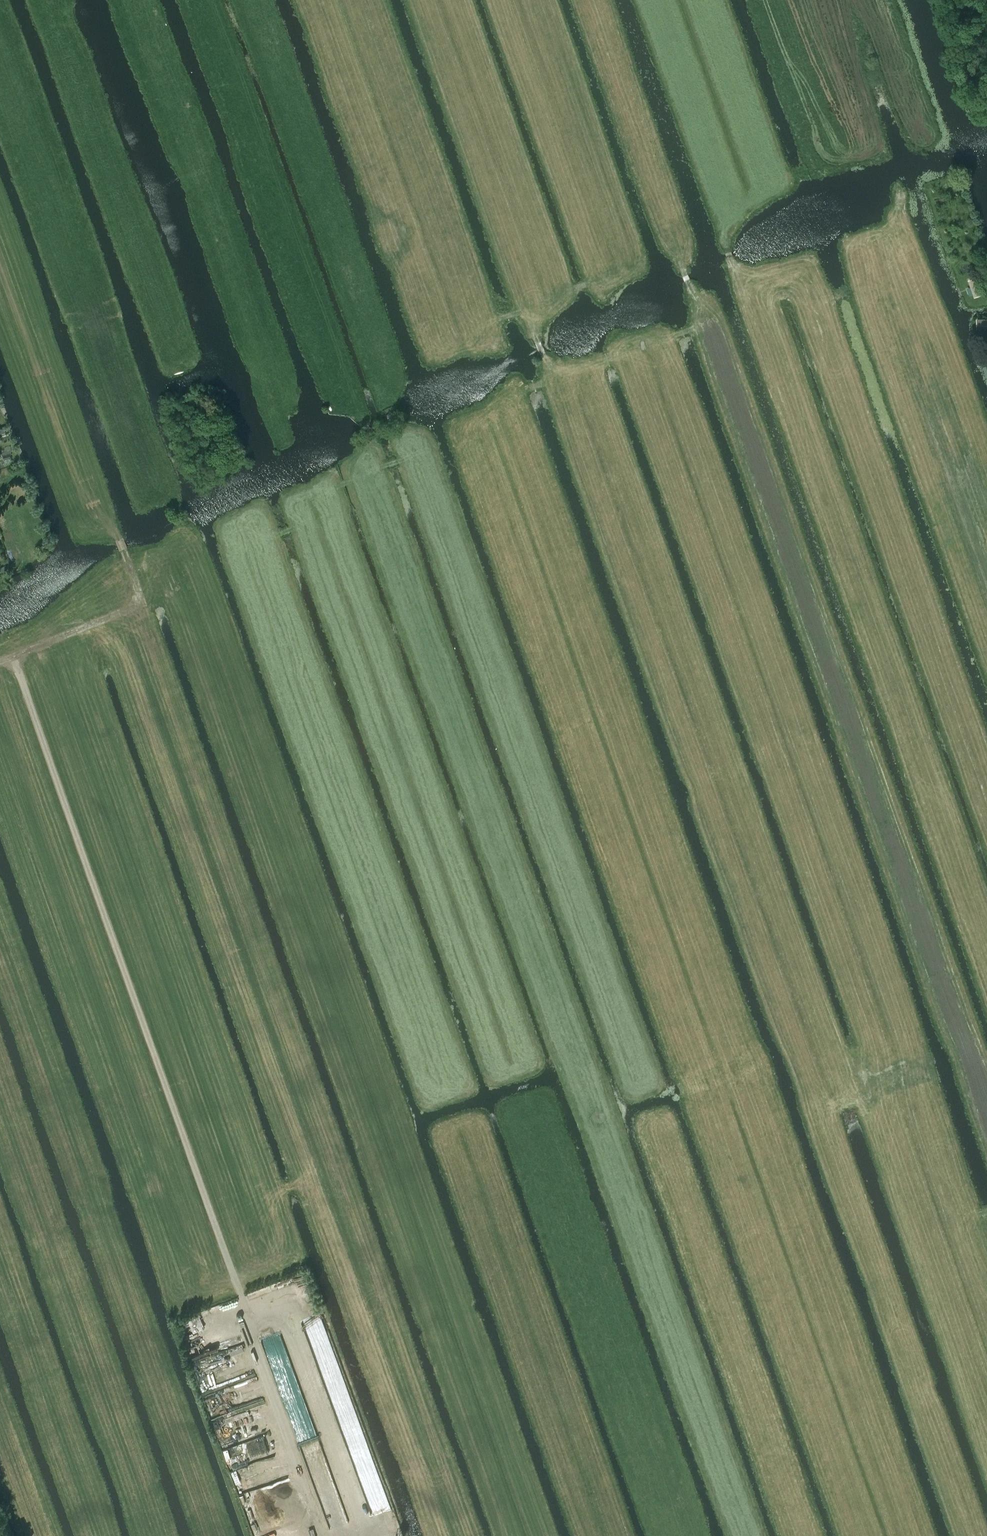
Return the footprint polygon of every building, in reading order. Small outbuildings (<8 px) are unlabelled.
[(977,277),(969,280),(975,296),(982,293),(977,277)] [(976,318),(977,329),(986,329),(986,318),(976,318)]
